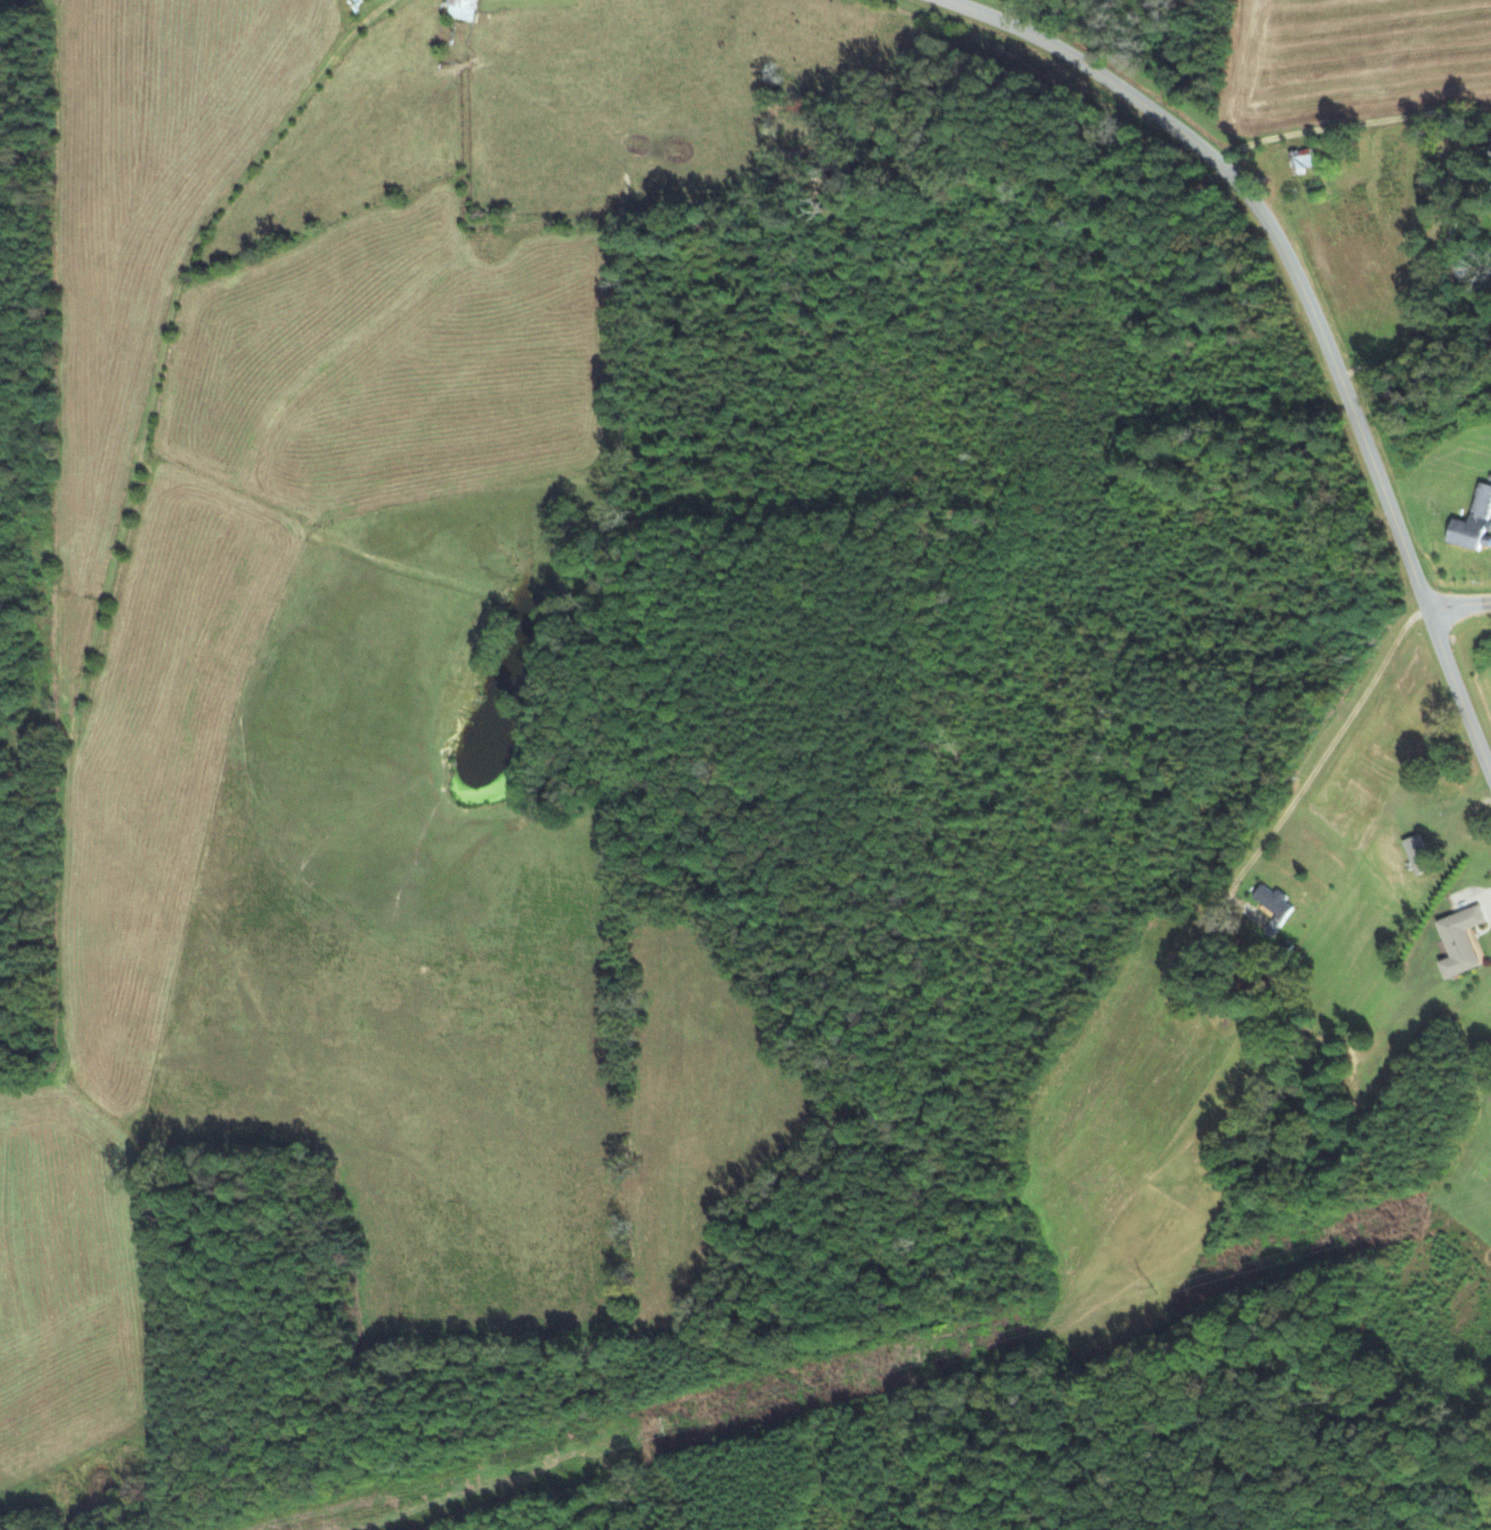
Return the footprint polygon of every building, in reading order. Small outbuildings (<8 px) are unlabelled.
[(472,21),(476,0),(449,0),(446,16),(472,21)] [(1291,151),(1294,175),(1305,174),(1304,167),(1314,166),(1311,148),(1291,151)] [(1451,518),(1445,542),(1477,550),(1479,544),(1489,546),(1490,539),(1490,534),(1485,533),(1490,510),(1490,485),(1478,482),(1468,522),(1451,518)] [(1403,840),(1414,876),(1431,870),(1420,835),(1403,840)] [(1273,920),(1280,925),(1293,908),(1284,901),(1287,897),(1276,889),(1274,893),(1261,884),(1251,897),(1276,915),(1273,920)] [(1435,921),(1449,958),(1438,962),(1444,980),(1480,966),(1466,930),(1486,923),(1479,905),(1435,921)]
